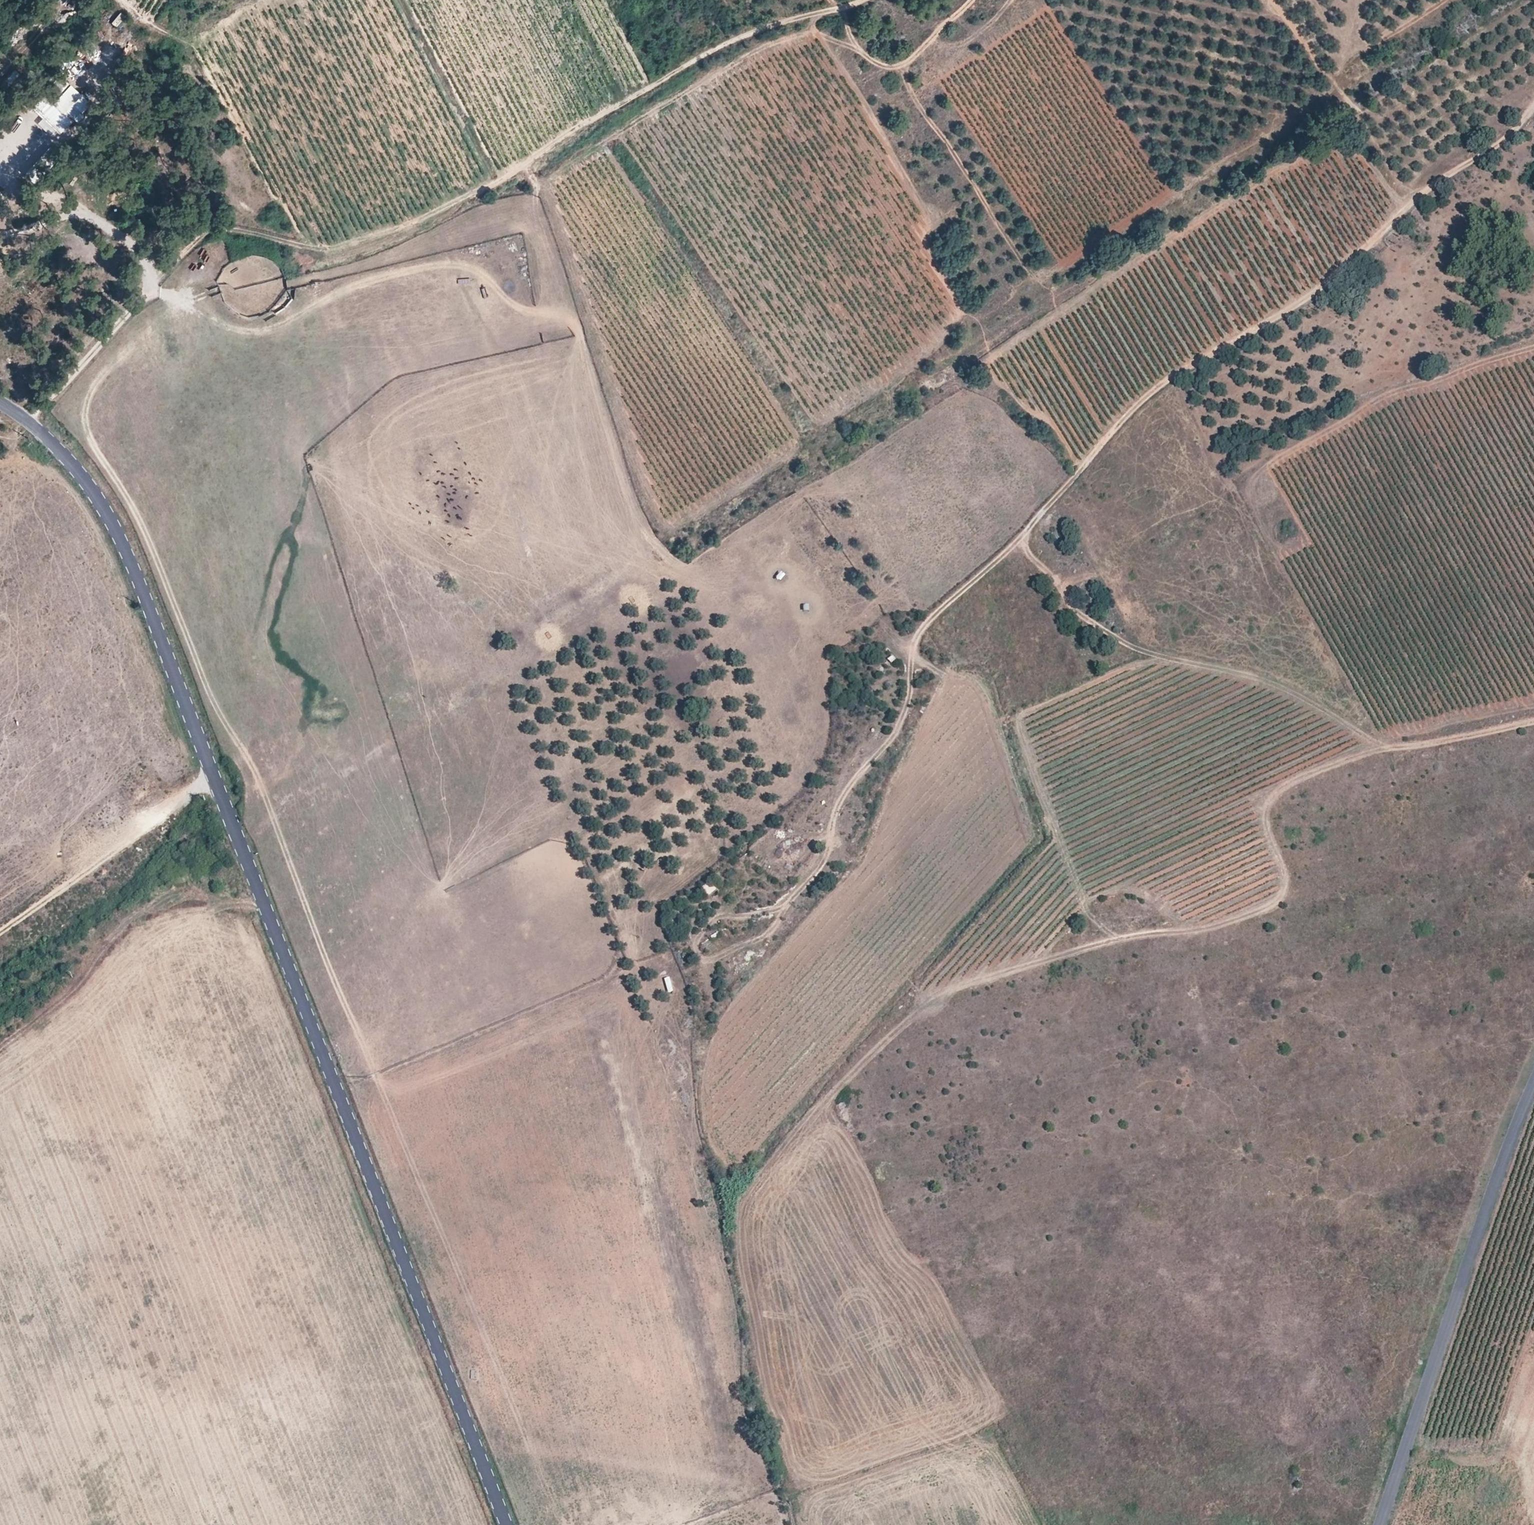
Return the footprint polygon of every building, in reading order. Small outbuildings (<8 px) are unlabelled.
[(110,20),(114,25),(125,17),(120,11),(110,20)] [(6,87),(19,73),(14,69),(1,83),(6,87)] [(71,120),(87,103),(79,96),(81,94),(60,75),(43,93),(44,94),(71,120)] [(35,176),(57,152),(49,146),(28,169),(35,176)]
